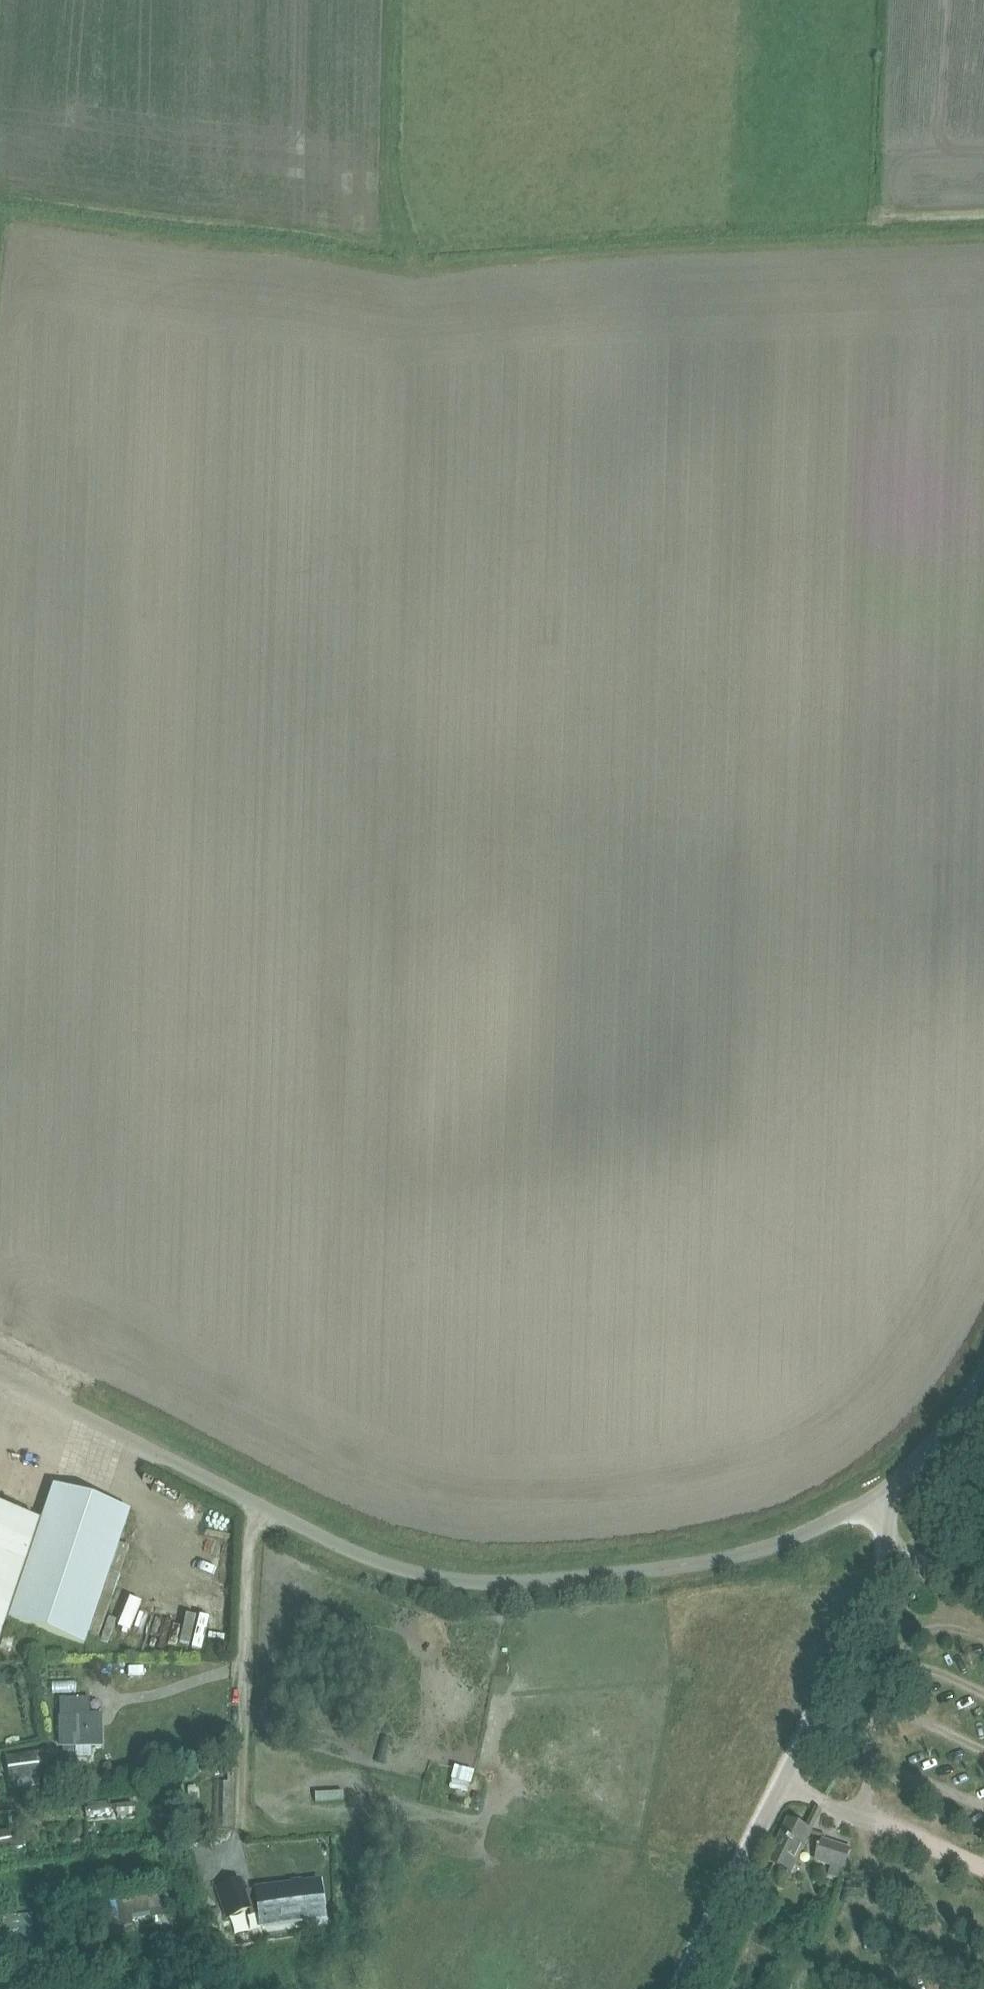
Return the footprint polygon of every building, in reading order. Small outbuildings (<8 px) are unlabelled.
[(41,1525),(0,1510),(0,1645),(8,1621),(85,1646),(129,1513),(53,1487),(41,1525)] [(127,1632),(140,1600),(128,1596),(116,1627),(127,1632)] [(179,1646),(203,1648),(205,1614),(182,1612),(179,1646)] [(104,1746),(103,1713),(91,1713),(91,1698),(61,1698),(61,1715),(59,1715),(60,1746),(76,1746),(76,1757),(93,1757),(92,1746),(104,1746)] [(10,1785),(50,1779),(46,1753),(6,1759),(10,1785)] [(452,1764),(448,1787),(467,1790),(471,1768),(452,1764)] [(68,1765),(60,1766),(60,1768),(56,1769),(58,1782),(70,1781),(69,1767),(68,1767),(68,1765)] [(340,1791),(313,1791),(313,1801),(341,1800),(340,1791)] [(134,1805),(86,1810),(87,1818),(120,1815),(120,1818),(125,1818),(125,1815),(134,1814),(134,1805)] [(769,1862),(790,1873),(793,1875),(823,1813),(816,1809),(806,1830),(789,1821),(769,1862)] [(21,1849),(19,1831),(0,1834),(0,1853),(21,1849)] [(841,1882),(852,1850),(823,1840),(815,1863),(832,1869),(829,1878),(841,1882)] [(181,1847),(183,1857),(195,1855),(193,1845),(181,1847)] [(238,1882),(217,1890),(224,1909),(227,1918),(248,1910),(259,1909),(262,1927),(324,1918),(319,1881),(257,1890),(242,1892),(238,1882)] [(145,1893),(97,1901),(99,1918),(119,1916),(120,1928),(133,1927),(132,1921),(150,1919),(150,1920),(165,1917),(165,1914),(172,1913),(170,1895),(162,1897),(162,1895),(146,1897),(145,1893)] [(21,1966),(36,1965),(32,1916),(2,1919),(5,1947),(19,1946),(21,1966)]
